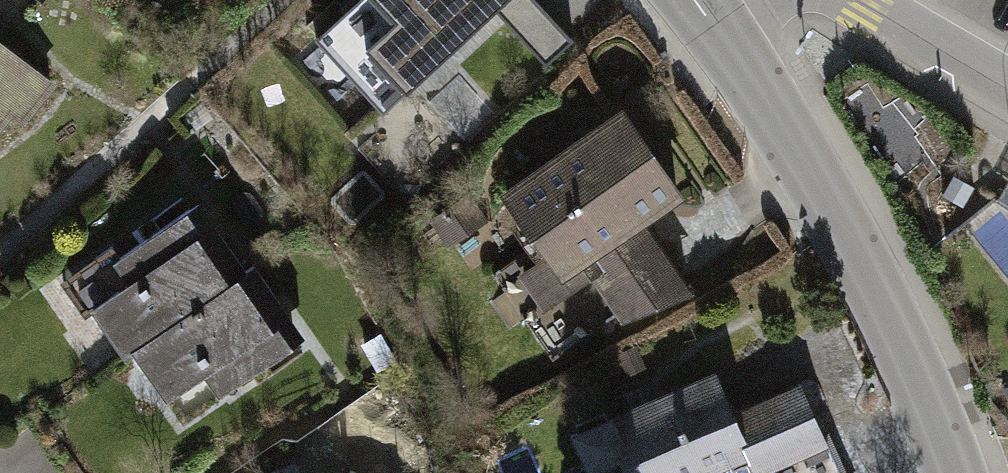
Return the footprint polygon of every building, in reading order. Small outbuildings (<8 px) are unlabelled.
[(314,38),(383,112),(453,49),(408,0),(356,0),(314,38)] [(453,49),(495,11),(545,66),(563,49),(518,0),(408,0),(453,49)] [(536,0),(518,0),(563,49),(574,41),(536,0)] [(9,107),(23,119),(51,84),(0,43),(0,117),(9,107)] [(677,191),(625,117),(583,145),(566,121),(531,145),(541,160),(511,181),(518,190),(507,198),(571,292),(595,274),(625,317),(686,292),(636,219),(677,191)] [(998,201),(1007,207),(1007,183),(998,201)] [(481,221),(465,199),(436,220),(451,242),(481,221)] [(127,356),(135,351),(246,274),(197,204),(115,261),(107,250),(60,284),(82,316),(94,309),(127,356)] [(302,338),(254,269),(246,274),(135,351),(168,397),(205,372),(220,394),(302,338)] [(205,372),(168,397),(183,420),(220,394),(205,372)] [(820,442),(758,469),(746,458),(731,420),(714,378),(659,403),(653,392),(643,388),(629,395),(637,413),(611,424),(609,421),(578,435),(592,467),(602,463),(606,472),(835,472),(820,442)] [(798,390),(731,420),(746,458),(758,469),(820,442),(798,390)]
